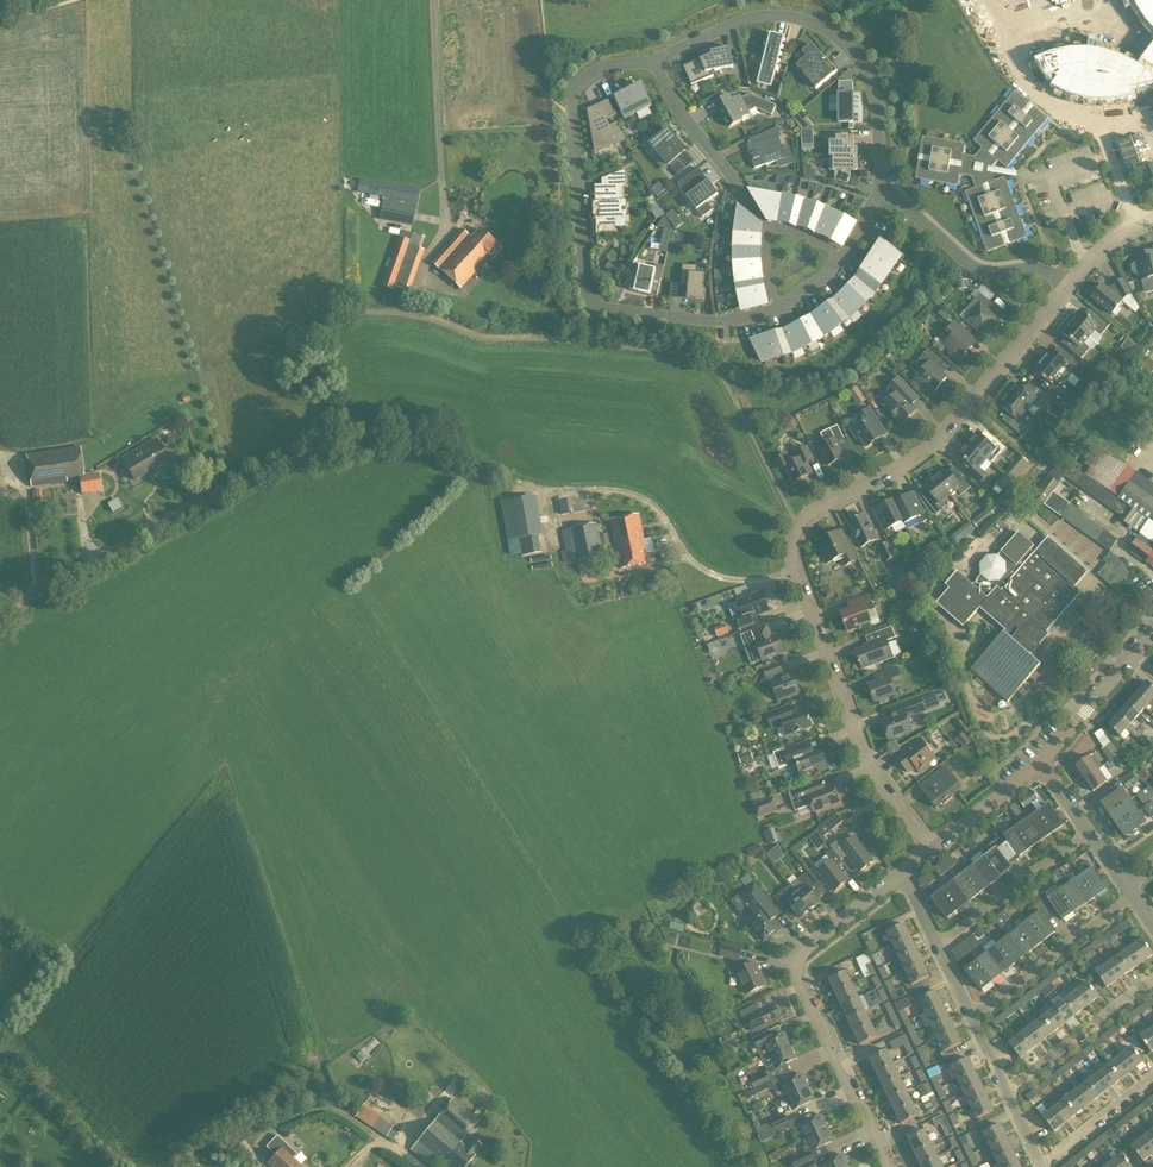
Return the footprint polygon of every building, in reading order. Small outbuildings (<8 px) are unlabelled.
[(991,0),(982,0),(981,1),(986,11),(995,7),(991,0)] [(1136,9),(1146,24),(1152,32),(1152,0),(1132,0),(1136,9)] [(1131,32),(1131,11),(1108,11),(1108,32),(1131,32)] [(770,34),(759,78),(773,81),(784,37),(770,34)] [(811,45),(802,52),(807,58),(796,67),(816,90),(837,71),(826,58),(824,60),(811,45)] [(1138,65),(1137,64),(1121,56),(1104,51),(1086,49),(1068,49),(1051,53),(1033,60),(1047,81),(1030,103),(1033,106),(1049,86),(1050,87),(1049,87),(1066,96),(1083,101),(1101,104),(1119,103),(1137,99),(1135,91),(1152,87),(1152,45),(1138,65)] [(712,72),(733,68),(730,49),(711,52),(712,55),(684,67),(692,85),(713,76),(712,72)] [(642,85),(615,97),(625,119),(652,106),(642,85)] [(923,136),(920,157),(916,178),(959,186),(961,175),(972,177),(976,187),(965,191),(988,252),(1028,237),(1006,177),(995,180),(992,173),(994,172),(995,168),(993,167),(999,161),(1007,168),(1048,118),(1033,106),(1030,103),(1016,91),(974,141),(983,148),(976,157),(964,155),(966,144),(923,136)] [(750,94),(741,99),(740,97),(719,108),(729,127),(742,120),(741,119),(750,114),(749,113),(756,109),(772,116),(776,105),(750,94)] [(837,94),(838,124),(854,124),(853,94),(837,94)] [(610,126),(607,119),(615,115),(610,105),(599,110),(597,105),(587,110),(594,148),(608,142),(610,147),(626,140),(618,122),(610,126)] [(803,144),(812,144),(811,114),(794,115),(794,126),(802,125),(803,144)] [(747,147),(754,168),(786,158),(779,138),(781,137),(778,127),(761,136),(763,142),(747,147)] [(666,129),(650,143),(677,176),(683,171),(675,162),(686,153),(666,129)] [(831,143),(830,157),(857,157),(857,148),(853,148),(853,143),(846,143),(847,136),(837,136),(837,143),(831,143)] [(856,171),(857,157),(830,157),(830,170),(836,171),(836,180),(847,184),(849,178),(850,171),(856,171)] [(804,164),(803,179),(815,179),(815,164),(804,164)] [(677,185),(696,211),(702,218),(713,210),(707,203),(718,195),(699,169),(677,185)] [(616,185),(595,186),(597,226),(616,226),(615,218),(625,217),(625,202),(617,202),(617,186),(626,185),(625,170),(614,174),(615,175),(616,185)] [(416,204),(419,190),(359,179),(357,192),(359,193),(416,204)] [(661,183),(652,189),(657,195),(665,189),(661,183)] [(768,221),(777,222),(781,198),(752,194),(768,221)] [(796,201),(781,198),(777,222),(778,222),(790,225),(796,201)] [(416,207),(382,201),(379,220),(412,226),(416,207)] [(804,203),(796,201),(790,225),(797,226),(803,228),(810,205),(804,203)] [(657,218),(664,214),(658,204),(652,208),(657,218)] [(824,210),(818,208),(810,205),(803,228),(809,230),(815,232),(824,210)] [(739,207),(735,234),(760,236),(762,226),(739,207)] [(676,228),(684,223),(675,209),(666,214),(676,228)] [(825,210),(824,210),(815,232),(816,232),(827,238),(837,216),(825,210)] [(854,224),(844,219),(837,216),(827,238),(833,241),(842,245),(854,224)] [(461,230),(447,245),(446,245),(430,262),(461,289),(476,272),(476,271),(498,247),(479,229),(470,238),(461,230)] [(759,249),(760,236),(735,234),(735,248),(759,249)] [(399,237),(382,286),(388,288),(393,290),(395,283),(404,260),(409,245),(410,242),(400,238),(399,237)] [(899,257),(881,241),(868,263),(887,276),(899,257)] [(404,260),(419,265),(424,250),(421,249),(409,245),(404,260)] [(715,256),(723,257),(724,248),(715,248),(715,256)] [(759,262),(759,249),(735,248),(735,263),(759,262)] [(1140,275),(1145,294),(1152,292),(1152,251),(1137,255),(1139,261),(1135,262),(1132,265),(1130,269),(1131,271),(1134,274),(1137,276),(1140,275)] [(761,275),(759,262),(735,263),(736,278),(761,275)] [(862,272),(857,279),(874,293),(880,286),(887,276),(868,263),(862,272)] [(640,267),(635,292),(650,295),(653,278),(661,280),(663,267),(655,265),(654,270),(640,267)] [(683,265),(681,285),(688,286),(687,299),(705,301),(706,290),(703,290),(705,274),(696,274),(697,266),(683,265)] [(763,288),(762,281),(761,275),(736,278),(739,292),(763,288)] [(874,293),(857,279),(849,287),(843,293),(858,309),(865,303),(874,293)] [(1115,284),(1107,288),(1102,284),(1092,296),(1095,299),(1098,304),(1100,303),(1113,314),(1123,301),(1119,299),(1122,297),(1123,299),(1132,294),(1123,279),(1114,283),(1115,284)] [(742,308),(766,301),(763,288),(739,292),(742,308)] [(835,301),(829,306),(828,306),(842,324),(849,318),(858,309),(843,293),(835,301)] [(980,293),(962,315),(983,333),(997,316),(984,305),(988,300),(980,293)] [(725,295),(716,296),(717,304),(726,303),(725,295)] [(824,336),(842,324),(828,306),(812,318),(824,336)] [(1077,319),(1073,323),(1089,337),(1094,331),(1100,336),(1109,326),(1098,317),(1094,322),(1081,310),(1075,317),(1077,319)] [(948,322),(951,318),(944,312),(941,316),(948,322)] [(812,318),(801,324),(795,327),(804,346),(812,343),(824,336),(812,318)] [(966,356),(965,354),(972,346),(961,336),(965,330),(955,321),(945,332),(951,337),(945,344),(951,350),(949,352),(959,361),(961,359),(962,360),(966,356)] [(1068,326),(1062,332),(1075,344),(1070,350),(1081,359),(1091,348),(1084,343),(1089,337),(1073,323),(1070,328),(1068,326)] [(1149,325),(1144,330),(1149,334),(1152,329),(1152,328),(1149,325)] [(804,346),(795,327),(784,332),(776,335),(784,355),(791,352),(804,346)] [(784,355),(776,335),(753,341),(763,362),(784,355)] [(915,378),(933,393),(946,377),(941,372),(943,370),(937,365),(942,360),(928,348),(916,362),(923,369),(915,378)] [(1045,352),(1041,358),(1059,373),(1058,374),(1067,381),(1073,374),(1070,372),(1077,363),(1067,354),(1063,358),(1052,349),(1048,355),(1045,352)] [(1059,373),(1041,358),(1036,363),(1039,365),(1034,370),(1045,379),(1040,385),(1051,394),(1058,385),(1067,381),(1058,374),(1059,373)] [(884,405),(902,423),(917,409),(904,396),(911,390),(899,377),(889,387),(895,394),(884,405)] [(1019,383),(1010,394),(1028,409),(1033,404),(1037,408),(1043,401),(1048,404),(1053,399),(1042,390),(1036,397),(1019,383)] [(858,406),(866,401),(857,387),(849,393),(858,406)] [(1010,394),(1001,405),(1018,420),(1012,428),(1023,437),(1030,429),(1019,420),(1028,409),(1010,394)] [(855,428),(867,447),(880,438),(871,425),(879,420),(870,408),(858,416),(863,423),(855,428)] [(820,446),(829,466),(846,458),(838,442),(846,438),(839,425),(822,434),(827,443),(820,446)] [(978,433),(968,444),(986,459),(991,454),(995,458),(1004,447),(993,438),(989,442),(978,433)] [(152,475),(159,471),(171,464),(156,439),(122,459),(134,480),(149,471),(152,475)] [(986,459),(968,444),(959,455),(973,467),(969,473),(980,482),(987,474),(979,468),(986,459)] [(59,483),(72,480),(79,479),(81,493),(101,490),(98,472),(83,475),(79,447),(26,455),(31,487),(59,483)] [(800,459),(791,463),(787,455),(777,460),(781,469),(785,467),(794,483),(814,474),(809,463),(815,460),(809,447),(797,453),(800,459)] [(1049,461),(1057,466),(1062,459),(1054,453),(1054,454),(1052,457),(1049,461)] [(1054,470),(1063,476),(1067,479),(1122,518),(1131,504),(1120,496),(1073,463),(1063,456),(1062,459),(1057,466),(1054,470)] [(941,474),(936,478),(950,496),(957,490),(961,495),(970,487),(962,476),(957,480),(946,466),(939,472),(941,474)] [(1120,496),(1131,504),(1152,520),(1152,485),(1136,473),(1120,496)] [(1013,480),(1005,474),(995,485),(1003,492),(1013,480)] [(930,479),(923,484),(934,498),(928,503),(936,514),(947,505),(944,501),(950,496),(936,478),(932,481),(930,479)] [(1034,498),(1043,505),(1053,491),(1058,485),(1048,478),(1034,498)] [(1043,505),(1060,517),(1068,506),(1070,503),(1058,495),(1053,491),(1043,505)] [(908,495),(896,502),(905,521),(906,523),(918,517),(921,523),(929,520),(920,503),(913,507),(908,495)] [(520,538),(523,556),(542,553),(539,535),(543,535),(537,496),(501,502),(507,541),(520,538)] [(560,500),(563,514),(572,512),(568,498),(560,500)] [(1005,498),(993,512),(1000,519),(1013,505),(1005,498)] [(882,506),(887,516),(881,520),(889,536),(896,533),(893,527),(905,521),(896,502),(895,499),(882,506)] [(1139,536),(1152,546),(1152,520),(1131,504),(1122,518),(1120,520),(1140,534),(1139,536)] [(1118,540),(1068,506),(1060,517),(1110,552),(1118,540)] [(850,522),(863,548),(879,539),(866,513),(850,522)] [(615,544),(643,538),(638,514),(609,520),(615,544)] [(958,542),(977,531),(971,522),(953,534),(958,542)] [(608,534),(598,536),(595,523),(561,531),(568,562),(577,560),(577,562),(603,556),(601,547),(610,545),(608,534)] [(986,556),(983,560),(979,564),(980,575),(980,576),(973,584),(957,571),(945,585),(949,588),(936,603),(962,626),(978,608),(1004,631),(988,650),(1025,682),(1040,665),(1028,654),(1035,645),(1037,647),(1049,635),(1050,634),(1049,634),(1047,632),(1058,619),(1053,614),(1060,606),(1059,605),(1062,601),(1069,607),(1081,593),(1075,587),(1088,572),(1048,537),(1034,553),(1031,550),(1034,546),(1018,532),(998,555),(986,556)] [(842,557),(846,565),(858,559),(852,547),(846,550),(837,533),(820,542),(825,553),(823,554),(828,563),(842,557)] [(1129,550),(1152,567),(1152,566),(1152,546),(1139,536),(1129,550)] [(649,562),(643,538),(615,544),(620,569),(649,562)] [(888,542),(879,546),(887,563),(896,558),(894,554),(898,546),(890,544),(889,544),(888,542)] [(1103,560),(1106,564),(1126,581),(1130,585),(1136,578),(1124,568),(1126,566),(1110,552),(1103,560)] [(535,569),(553,566),(551,556),(533,559),(535,569)] [(1126,581),(1106,564),(1097,574),(1117,591),(1126,581)] [(895,584),(899,594),(914,589),(910,578),(895,584)] [(743,613),(737,616),(741,628),(755,623),(752,616),(770,610),(763,591),(759,593),(758,590),(751,593),(752,595),(739,601),(743,613)] [(881,623),(875,606),(870,594),(855,600),(858,607),(842,613),(849,631),(861,626),(860,623),(869,620),(871,626),(881,623)] [(768,624),(744,633),(747,641),(755,638),(763,659),(786,651),(779,633),(772,635),(768,624)] [(715,629),(718,637),(728,633),(726,625),(715,629)] [(892,628),(892,627),(877,633),(880,640),(864,646),(865,648),(856,652),(862,669),(894,658),(888,641),(899,637),(896,627),(892,628)] [(1087,641),(1097,648),(1105,638),(1095,631),(1087,641)] [(988,650),(970,670),(1007,702),(1025,682),(988,650)] [(793,672),(784,675),(780,663),(765,669),(767,676),(768,676),(770,681),(774,680),(776,685),(775,689),(779,699),(800,691),(793,672)] [(889,701),(887,696),(897,692),(894,685),(903,682),(897,666),(886,670),(889,677),(869,685),(875,700),(878,700),(880,704),(889,701)] [(1136,694),(1152,708),(1152,689),(1146,683),(1136,694)] [(1127,704),(1139,715),(1144,709),(1152,717),(1152,708),(1136,694),(1127,704)] [(909,716),(926,709),(921,697),(904,704),(907,711),(883,720),(889,738),(914,729),(909,716)] [(1127,704),(1117,715),(1141,735),(1146,730),(1135,720),(1139,715),(1127,704)] [(806,707),(782,717),(779,709),(767,713),(773,727),(783,723),(787,734),(795,731),(801,733),(803,729),(812,725),(809,719),(810,719),(806,707)] [(1141,735),(1117,715),(1108,726),(1120,736),(1126,730),(1137,740),(1141,735)] [(1109,762),(1121,754),(1112,741),(1111,742),(1105,733),(1097,739),(1103,748),(1101,750),(1109,762)] [(972,741),(966,734),(958,741),(964,748),(972,741)] [(921,772),(937,759),(920,738),(897,757),(909,771),(916,766),(921,772)] [(1135,757),(1126,743),(1119,747),(1128,762),(1135,757)] [(787,766),(788,768),(798,764),(801,773),(818,767),(819,769),(827,766),(820,747),(799,755),(795,746),(784,750),(784,749),(773,753),(779,769),(787,766)] [(751,750),(739,754),(742,763),(754,758),(751,750)] [(1121,754),(1109,762),(1110,762),(1115,759),(1122,770),(1129,765),(1121,754)] [(1084,779),(1097,770),(1089,757),(1075,766),(1084,779)] [(937,783),(925,792),(936,806),(943,801),(945,803),(952,797),(951,795),(961,787),(945,766),(932,776),(937,783)] [(1134,773),(1144,783),(1149,778),(1150,776),(1151,776),(1140,766),(1134,773)] [(1097,770),(1084,779),(1093,792),(1106,783),(1097,770)] [(1120,780),(1125,787),(1127,789),(1137,782),(1131,773),(1120,780)] [(788,794),(795,811),(811,805),(814,812),(840,802),(834,784),(815,791),(812,783),(796,789),(796,791),(788,794)] [(1148,788),(1137,795),(1143,804),(1152,798),(1152,793),(1148,788)] [(1115,794),(1101,804),(1109,815),(1129,800),(1122,790),(1122,789),(1115,794)] [(1033,791),(1026,796),(1031,803),(1038,798),(1033,791)] [(1031,803),(1026,796),(1019,801),(1024,808),(1031,803)] [(753,805),(758,819),(778,811),(772,797),(753,805)] [(1129,800),(1109,815),(1117,826),(1137,812),(1129,800)] [(1152,801),(1143,808),(1151,818),(1152,817),(1152,801)] [(1063,824),(1048,804),(1037,812),(1052,832),(1063,824)] [(1052,832),(1037,812),(1026,820),(1041,840),(1052,832)] [(1117,826),(1125,837),(1145,823),(1137,812),(1117,826)] [(837,813),(818,827),(824,835),(843,820),(837,813)] [(1020,824),(1015,828),(1029,848),(1041,840),(1026,820),(1022,814),(1016,818),(1020,824)] [(764,831),(769,844),(780,841),(776,828),(764,831)] [(996,838),(997,839),(1009,856),(1015,852),(1018,856),(1029,848),(1015,828),(1004,836),(1000,830),(994,834),(996,838)] [(810,837),(819,849),(827,842),(818,831),(810,837)] [(831,845),(841,859),(842,860),(847,855),(859,870),(873,859),(854,835),(845,842),(841,837),(831,845)] [(987,859),(1000,876),(1011,868),(1004,859),(1009,856),(997,839),(986,846),(990,852),(985,856),(987,859)] [(748,850),(751,856),(763,850),(760,844),(748,850)] [(827,854),(830,859),(817,869),(834,890),(848,879),(836,863),(841,859),(831,845),(830,846),(832,849),(827,854)] [(976,855),(970,859),(989,885),(1000,876),(987,859),(985,856),(980,860),(976,855)] [(950,856),(939,864),(946,873),(956,864),(950,856)] [(964,864),(968,869),(964,873),(979,893),(989,885),(970,859),(964,864)] [(1093,868),(1092,869),(1087,861),(1081,865),(1086,873),(1082,876),(1096,896),(1107,889),(1093,868)] [(946,873),(939,864),(933,868),(940,877),(946,873)] [(1060,869),(1055,872),(1061,881),(1062,882),(1067,879),(1061,869),(1060,869)] [(928,872),(917,881),(924,890),(935,881),(928,872)] [(820,901),(809,888),(814,884),(805,873),(791,884),(810,909),(820,901)] [(964,873),(953,881),(968,901),(979,893),(964,873)] [(1082,876),(1076,879),(1072,873),(1067,877),(1071,883),(1085,904),(1096,896),(1082,876)] [(953,881),(942,890),(958,910),(959,909),(961,912),(968,907),(965,904),(968,901),(953,881)] [(1073,911),(1085,904),(1071,883),(1059,891),(1073,911)] [(795,893),(789,897),(783,889),(774,896),(783,907),(789,903),(800,917),(810,909),(791,884),(789,886),(795,893)] [(958,910),(942,890),(931,898),(947,918),(958,910)] [(1059,891),(1048,898),(1062,919),(1073,911),(1059,891)] [(1039,912),(1029,920),(1044,940),(1055,931),(1045,918),(1050,914),(1041,902),(1036,906),(1040,911),(1039,912)] [(780,928),(761,904),(744,917),(763,942),(780,928)] [(1004,910),(993,919),(1000,928),(1006,923),(1005,922),(1010,918),(1004,910)] [(1018,919),(1023,924),(1018,928),(1034,948),(1044,940),(1029,920),(1024,914),(1018,919)] [(1116,927),(1120,933),(1132,925),(1128,919),(1116,927)] [(684,931),(685,924),(671,922),(670,928),(684,931)] [(893,945),(910,937),(903,924),(886,932),(893,945)] [(1116,927),(1104,935),(1108,942),(1120,933),(1116,927)] [(1034,948),(1018,928),(1008,936),(1023,956),(1034,948)] [(782,930),(774,936),(779,943),(787,938),(782,930)] [(972,935),(962,943),(969,953),(980,945),(972,935)] [(1104,935),(1092,943),(1097,950),(1108,942),(1104,935)] [(1008,936),(997,944),(1013,964),(1023,956),(1008,936)] [(910,937),(893,945),(899,958),(916,950),(910,937)] [(1130,947),(1141,963),(1152,954),(1142,939),(1130,947)] [(876,951),(871,940),(865,942),(870,953),(876,951)] [(956,948),(963,958),(969,953),(962,943),(956,948)] [(1097,950),(1092,943),(1080,952),(1085,957),(1089,954),(1090,954),(1097,950)] [(1013,964),(997,944),(986,952),(1002,972),(1013,964)] [(753,963),(743,968),(740,961),(742,950),(721,945),(719,956),(731,959),(747,994),(764,986),(753,963)] [(1141,963),(1130,947),(1118,955),(1129,971),(1141,963)] [(922,964),(916,950),(899,958),(905,972),(922,964)] [(986,952),(976,961),(991,981),(1002,972),(986,952)] [(877,953),(871,956),(876,967),(883,964),(877,953)] [(856,959),(865,978),(876,973),(867,954),(856,959)] [(1129,971),(1118,955),(1107,963),(1118,979),(1129,971)] [(1070,960),(1063,966),(1058,969),(1063,975),(1068,971),(1074,966),(1070,960)] [(991,981),(976,961),(965,969),(980,989),(991,981)] [(1118,979),(1107,963),(1095,971),(1106,987),(1118,979)] [(905,986),(909,994),(923,987),(921,981),(929,977),(922,964),(905,972),(911,984),(905,986)] [(884,966),(878,969),(883,980),(889,977),(884,966)] [(1058,969),(1047,978),(1055,988),(1052,984),(1063,975),(1058,969)] [(834,992),(852,984),(845,971),(828,979),(834,992)] [(882,986),(877,975),(871,978),(876,989),(882,986)] [(1055,988),(1047,978),(1036,987),(1041,993),(1041,992),(1044,996),(1055,988)] [(890,979),(884,982),(892,1000),(898,997),(890,979)] [(1086,982),(1075,990),(1087,1005),(1098,997),(1086,982)] [(852,984),(834,992),(841,1005),(858,997),(852,984)] [(1066,990),(1070,994),(1064,999),(1076,1014),(1087,1005),(1075,990),(1071,986),(1066,990)] [(1036,987),(1025,996),(1029,1002),(1041,993),(1036,987)] [(888,1000),(883,989),(878,991),(882,1002),(888,1000)] [(925,1013),(942,1004),(935,991),(919,999),(925,1013)] [(1025,996),(1013,1004),(1018,1010),(1029,1002),(1025,996)] [(858,997),(841,1005),(847,1019),(864,1010),(858,997)] [(903,1023),(909,1020),(904,1010),(912,1006),(908,998),(894,1005),(903,1023)] [(1076,1014),(1064,999),(1053,1008),(1065,1023),(1076,1014)] [(1140,1006),(1137,1008),(1141,1014),(1152,1006),(1149,1000),(1140,1006)] [(895,1012),(889,1002),(884,1004),(889,1015),(895,1012)] [(942,1004),(925,1013),(930,1023),(947,1015),(942,1004)] [(1013,1004),(1002,1013),(1007,1019),(1018,1010),(1013,1004)] [(773,1005),(758,1012),(755,1006),(739,1013),(747,1028),(752,1026),(755,1032),(780,1020),(773,1005)] [(1065,1023),(1053,1008),(1042,1017),(1054,1032),(1065,1023)] [(1141,1014),(1137,1008),(1125,1016),(1130,1022),(1141,1014)] [(864,1010),(847,1019),(853,1032),(871,1024),(864,1010)] [(1007,1019),(1002,1013),(991,1022),(996,1028),(1007,1019)] [(901,1026),(896,1015),(890,1018),(895,1028),(901,1026)] [(947,1015),(930,1023),(938,1039),(954,1031),(947,1015)] [(1042,1017),(1030,1026),(1042,1041),(1054,1032),(1042,1017)] [(909,1020),(903,1023),(909,1033),(915,1030),(909,1020)] [(871,1024),(853,1032),(860,1045),(877,1037),(871,1024)] [(1042,1041),(1030,1026),(1019,1034),(1031,1049),(1042,1041)] [(1103,1035),(1108,1040),(1119,1031),(1115,1026),(1103,1035)] [(1151,1028),(1139,1036),(1150,1052),(1152,1050),(1152,1031),(1151,1028)] [(961,1044),(954,1031),(938,1039),(944,1052),(941,1054),(943,1059),(955,1053),(952,1048),(961,1044)] [(764,1033),(751,1039),(747,1041),(754,1054),(758,1052),(762,1059),(769,1056),(769,1057),(790,1046),(784,1033),(768,1041),(764,1033)] [(921,1044),(915,1033),(910,1036),(915,1047),(921,1044)] [(905,1034),(889,1042),(893,1050),(904,1046),(908,1056),(914,1053),(905,1034)] [(1031,1049),(1019,1034),(1008,1043),(1020,1058),(1031,1049)] [(1103,1035),(1092,1043),(1096,1049),(1108,1040),(1103,1035)] [(1084,1050),(1081,1052),(1085,1058),(1088,1061),(1086,1058),(1096,1049),(1092,1043),(1084,1050)] [(769,1057),(773,1064),(765,1068),(767,1073),(796,1059),(790,1046),(769,1057)] [(931,1065),(922,1046),(916,1049),(925,1068),(931,1065)] [(1119,1055),(1131,1070),(1142,1061),(1130,1046),(1119,1055)] [(875,1071),(893,1062),(886,1049),(869,1057),(875,1071)] [(1085,1058),(1081,1052),(1070,1061),(1074,1067),(1077,1070),(1086,1063),(1083,1060),(1085,1058)] [(1131,1070),(1119,1055),(1108,1064),(1120,1079),(1131,1070)] [(920,1066),(915,1056),(909,1058),(914,1069),(920,1066)] [(957,1079),(974,1071),(968,1058),(951,1066),(957,1079)] [(1059,1070),(1063,1075),(1074,1067),(1070,1061),(1061,1068),(1059,1070)] [(893,1062),(875,1071),(882,1084),(899,1076),(893,1062)] [(1108,1064),(1097,1073),(1109,1088),(1120,1079),(1108,1064)] [(936,1090),(941,1087),(936,1076),(941,1074),(937,1066),(927,1071),(936,1090)] [(926,1079),(921,1069),(916,1072),(921,1082),(926,1079)] [(1059,1070),(1047,1078),(1052,1084),(1060,1078),(1063,1075),(1059,1070)] [(974,1071),(957,1079),(964,1093),(980,1084),(974,1071)] [(1097,1073),(1086,1081),(1098,1097),(1109,1088),(1097,1073)] [(754,1088),(770,1081),(767,1074),(750,1081),(754,1088)] [(802,1075),(780,1085),(773,1089),(776,1094),(783,1090),(787,1098),(808,1088),(802,1075)] [(899,1076),(882,1084),(888,1097),(905,1089),(899,1076)] [(1041,1083),(1036,1087),(1041,1093),(1052,1084),(1047,1078),(1041,1083)] [(770,1081),(754,1088),(754,1090),(745,1094),(747,1099),(770,1088),(767,1083),(770,1081)] [(1086,1081),(1075,1090),(1087,1105),(1098,1097),(1086,1081)] [(933,1093),(928,1082),(922,1085),(927,1095),(933,1093)] [(980,1084),(964,1093),(969,1105),(986,1097),(980,1084)] [(376,1087),(364,1104),(355,1118),(391,1142),(400,1128),(397,1126),(409,1109),(376,1087)] [(947,1098),(941,1087),(936,1090),(941,1100),(947,1098)] [(1041,1093),(1036,1087),(1025,1096),(1030,1102),(1041,1093)] [(787,1098),(791,1106),(784,1109),(786,1114),(814,1101),(808,1088),(787,1098)] [(911,1102),(905,1089),(888,1097),(894,1110),(911,1102)] [(1087,1105),(1075,1090),(1064,1099),(1076,1114),(1087,1105)] [(467,1135),(485,1112),(460,1091),(411,1151),(428,1165),(429,1164),(433,1166),(434,1166),(439,1161),(446,1166),(465,1166),(482,1146),(472,1139),(467,1135)] [(939,1106),(934,1095),(928,1098),(933,1108),(939,1106)] [(954,1097),(942,1103),(947,1114),(953,1111),(949,1103),(956,1100),(954,1097)] [(993,1111),(986,1097),(969,1105),(976,1119),(993,1111)] [(1076,1114),(1064,1099),(1053,1108),(1065,1123),(1076,1114)] [(1152,1105),(1148,1099),(1136,1108),(1141,1114),(1152,1105)] [(918,1115),(911,1102),(894,1110),(901,1123),(918,1115)] [(1065,1123),(1053,1108),(1041,1117),(1053,1132),(1065,1123)] [(1136,1108),(1125,1116),(1130,1122),(1141,1114),(1136,1108)] [(959,1124),(954,1113),(948,1116),(953,1126),(959,1124)] [(953,1134),(943,1114),(933,1119),(936,1126),(940,1124),(947,1137),(953,1134)] [(785,1116),(771,1123),(775,1129),(776,1129),(788,1123),(785,1116)] [(806,1123),(794,1128),(797,1135),(803,1132),(806,1139),(827,1128),(821,1116),(806,1123)] [(1130,1122),(1125,1116),(1114,1125),(1119,1131),(1130,1122)] [(776,1129),(778,1134),(790,1128),(788,1123),(776,1129)] [(989,1146),(1006,1138),(1000,1124),(983,1133),(989,1146)] [(792,1161),(794,1166),(800,1166),(818,1158),(815,1151),(825,1146),(834,1142),(827,1128),(806,1139),(809,1145),(803,1148),(806,1154),(797,1159),(792,1161)] [(913,1151),(931,1143),(924,1129),(907,1138),(913,1151)] [(1110,1129),(1093,1142),(1098,1147),(1109,1138),(1113,1143),(1118,1140),(1110,1129)] [(1142,1138),(1152,1152),(1152,1129),(1142,1138)] [(967,1156),(973,1153),(968,1143),(969,1143),(965,1135),(959,1138),(967,1156)] [(959,1146),(954,1136),(948,1138),(953,1149),(959,1146)] [(1012,1151),(1006,1138),(989,1146),(995,1159),(1012,1151)] [(1142,1138),(1130,1146),(1142,1162),(1152,1153),(1152,1152),(1142,1138)] [(1098,1147),(1093,1142),(1082,1150),(1087,1156),(1098,1147)] [(937,1156),(931,1143),(913,1151),(920,1164),(937,1156)] [(281,1148),(267,1163),(271,1166),(302,1166),(281,1148)] [(965,1159),(960,1149),(954,1152),(959,1162),(965,1159)] [(1082,1150),(1071,1159),(1075,1165),(1076,1165),(1077,1166),(1081,1166),(1078,1163),(1087,1156),(1082,1150)] [(1012,1151),(995,1159),(999,1166),(1007,1166),(1018,1162),(1012,1151)] [(973,1153),(967,1156),(972,1166),(978,1164),(973,1153)] [(1110,1163),(1113,1166),(1132,1166),(1121,1154),(1110,1163)] [(800,1166),(848,1166),(843,1156),(832,1161),(822,1166),(818,1158),(800,1166)] [(920,1164),(921,1166),(942,1166),(937,1156),(920,1164)]
